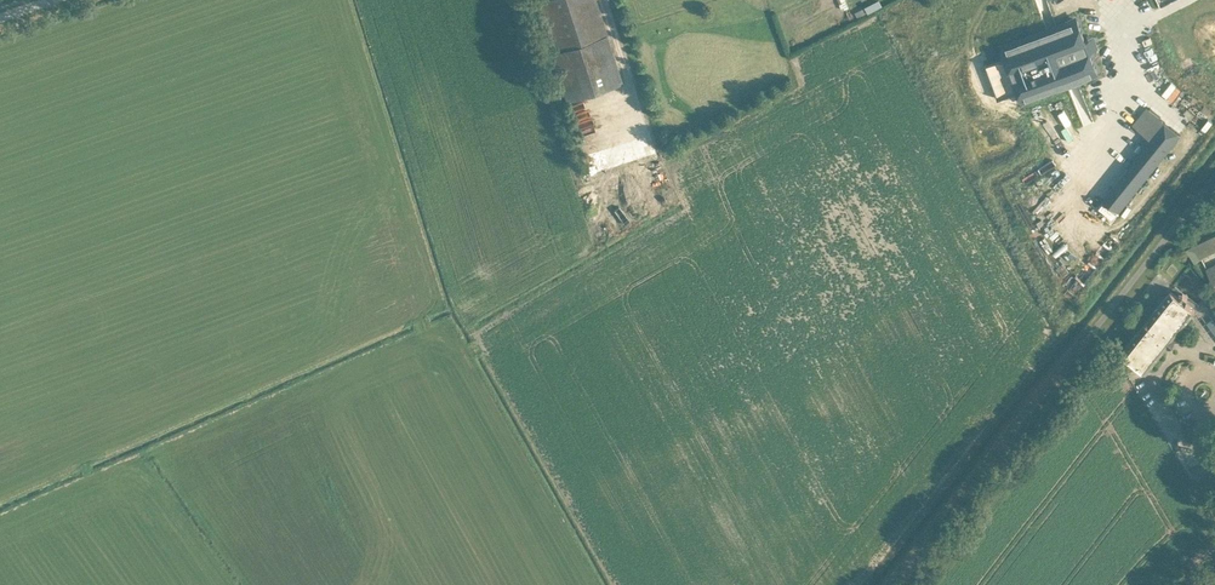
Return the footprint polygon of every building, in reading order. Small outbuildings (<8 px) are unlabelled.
[(555,51),(551,52),(567,99),(622,81),(596,0),(539,0),(555,51)] [(865,6),(854,11),(857,17),(868,12),(865,6)] [(1194,23),(1200,33),(1212,26),(1214,31),(1214,12),(1194,23)] [(1004,56),(985,63),(998,97),(1017,90),(1020,99),(1098,70),(1090,49),(1090,48),(1086,39),(1086,38),(1078,18),(1001,47),(1004,56)] [(1151,139),(1102,198),(1118,211),(1181,134),(1166,122),(1147,107),(1133,124),(1151,139)] [(1197,129),(1205,119),(1194,110),(1186,120),(1197,129)] [(1195,260),(1201,257),(1214,252),(1214,234),(1186,249),(1195,260)] [(1201,257),(1207,268),(1206,269),(1214,287),(1214,252),(1201,257)] [(1195,309),(1171,289),(1121,351),(1146,371),(1167,344),(1169,346),(1176,337),(1174,336),(1195,309)]
